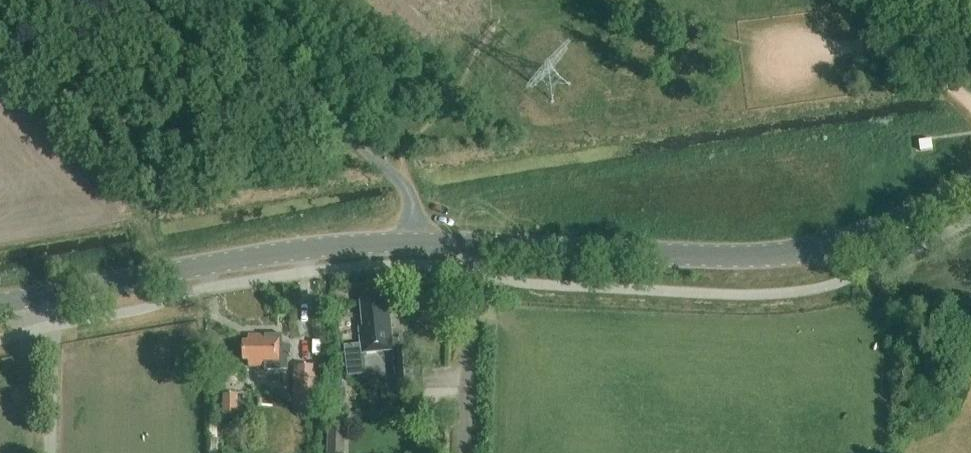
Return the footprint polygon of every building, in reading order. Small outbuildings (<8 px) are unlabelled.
[(359,329),(361,349),(392,346),(388,301),(361,303),(363,329),(359,329)] [(291,357),(291,347),(282,347),(282,337),(249,337),(249,343),(243,343),(243,362),(249,362),(249,368),(264,368),(264,372),(288,372),(288,357),(291,357)] [(368,374),(367,354),(348,354),(349,375),(368,374)] [(394,356),(396,393),(416,391),(413,355),(394,356)] [(294,368),(293,411),(324,411),(324,379),(316,379),(316,369),(294,368)] [(330,452),(347,452),(348,423),(331,422),(330,452)]
